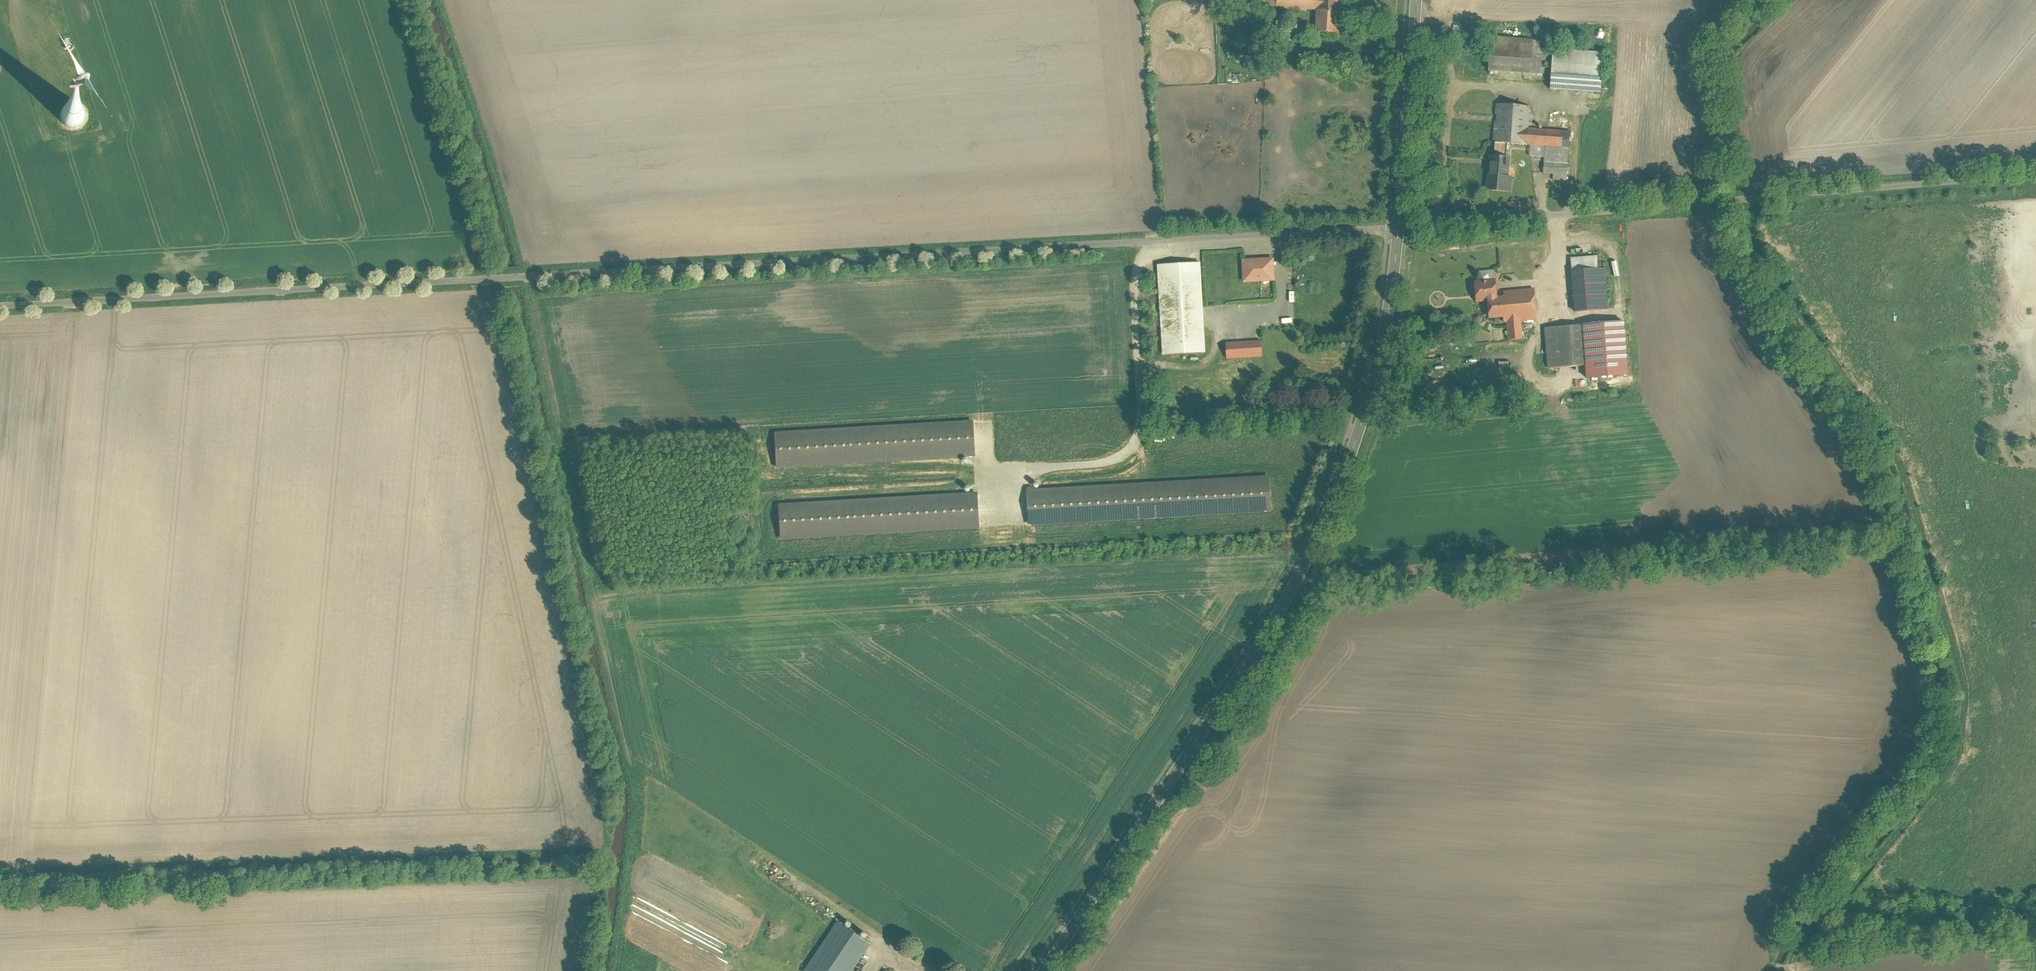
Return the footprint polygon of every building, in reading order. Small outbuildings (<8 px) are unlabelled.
[(1235,5),(1317,11),(1315,34),(1346,36),(1348,0),(1236,0),(1235,5)] [(1492,36),(1489,72),(1546,76),(1548,39),(1492,36)] [(1554,48),(1551,89),(1601,92),(1604,51),(1554,48)] [(1489,153),(1486,192),(1513,194),(1515,177),(1509,176),(1510,157),(1506,156),(1507,142),(1533,145),(1532,156),(1546,157),(1545,171),(1567,173),(1571,131),(1531,128),(1533,105),(1498,102),(1493,153),(1489,153)] [(1570,257),(1575,313),(1610,310),(1606,268),(1601,268),(1600,255),(1570,257)] [(1243,260),(1244,282),(1275,280),(1274,259),(1243,260)] [(1157,265),(1163,355),(1207,353),(1201,262),(1157,265)] [(1496,278),(1473,280),(1474,302),(1489,301),(1490,319),(1506,318),(1508,340),(1523,339),(1521,321),(1538,320),(1535,288),(1497,291),(1496,278)] [(1547,329),(1550,368),(1586,365),(1587,378),(1630,374),(1625,322),(1547,329)] [(1222,359),(1263,357),(1262,341),(1221,343),(1222,359)] [(974,421),(773,432),(775,469),(976,457),(974,421)] [(1269,476),(1028,490),(1030,526),(1271,512),(1269,476)] [(977,493),(776,505),(778,541),(979,529),(977,493)] [(805,970),(853,970),(872,943),(838,921),(805,970)]
